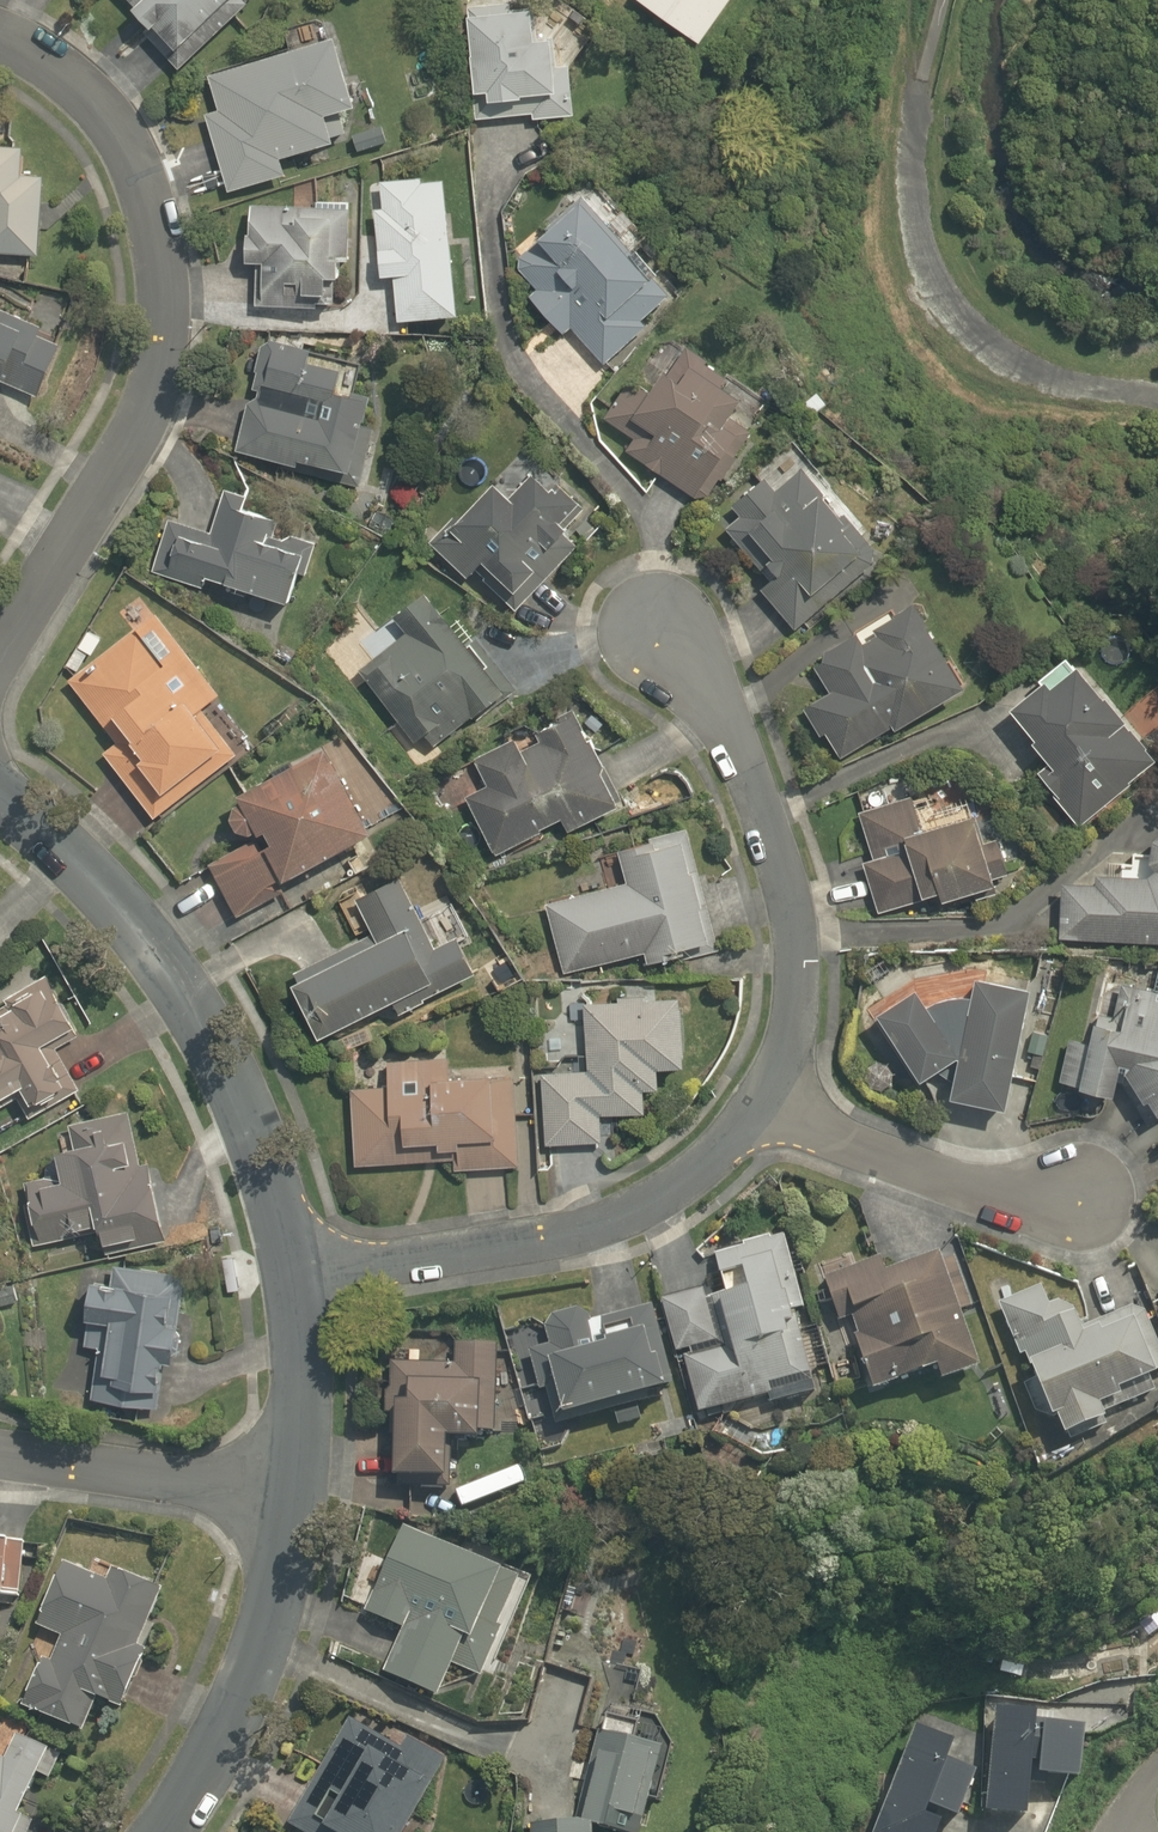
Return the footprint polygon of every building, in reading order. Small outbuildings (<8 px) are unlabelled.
[(159,29),(147,42),(184,78),(261,0),(129,0),(159,29)] [(598,122),(595,64),(580,65),(577,6),(529,9),(528,0),(471,0),(478,128),(598,122)] [(635,2),(715,56),(753,0),(636,0),(635,2)] [(288,158),(350,138),(343,117),(376,106),(355,42),(257,75),(253,63),(208,78),(219,111),(206,115),(233,198),(295,177),(288,158)] [(45,261),(51,178),(25,177),(27,148),(0,146),(0,258),(45,261)] [(388,212),(378,212),(381,282),(398,281),(401,328),(471,325),(464,177),(387,181),(388,212)] [(598,200),(509,284),(565,344),(576,334),(618,379),(697,305),(598,200)] [(254,208),(250,314),(318,317),(319,301),(365,303),(368,246),(369,213),(254,208)] [(45,410),(74,343),(0,310),(0,391),(45,410)] [(365,489),(384,402),(317,387),(324,353),(264,339),(237,460),(365,489)] [(788,412),(706,344),(662,397),(643,381),(601,432),(702,516),(788,412)] [(744,517),(725,532),(766,587),(758,593),(798,647),(903,568),(824,463),(781,495),(769,479),(735,504),(744,517)] [(480,579),(515,617),(590,547),(570,525),(590,507),(555,470),(522,501),(509,488),(480,515),(471,506),(430,544),(471,587),(480,579)] [(164,518),(150,567),(302,610),(320,549),(275,536),(282,513),(228,497),(218,534),(164,518)] [(508,710),(451,595),(399,620),(411,645),(366,673),(416,749),(508,710)] [(929,604),(811,663),(829,700),(805,712),(835,772),(977,701),(929,604)] [(134,615),(56,681),(113,750),(99,761),(159,833),(251,756),(134,615)] [(1068,639),(991,692),(1077,818),(1155,765),(1068,639)] [(625,803),(588,710),(476,755),(489,788),(462,799),(486,859),(625,803)] [(391,840),(339,745),(229,805),(250,844),(207,867),(238,923),(391,840)] [(998,874),(972,802),(917,822),(902,782),(844,803),(861,850),(849,854),(873,919),(998,874)] [(1138,859),(1150,871),(1071,869),(1069,937),(1157,940),(1157,821),(1155,822),(1153,822),(1151,823),(1149,823),(1147,824),(1145,825),(1144,826),(1142,827),(1141,829),(1139,830),(1138,832),(1137,834),(1136,835),(1135,837),(1135,839),(1134,841),(1134,843),(1134,845),(1134,847),(1134,849),(1135,851),(1135,853),(1136,855),(1137,857),(1138,859)] [(553,903),(569,974),(646,957),(650,974),(721,958),(693,830),(624,845),(633,885),(553,903)] [(444,949),(404,868),(354,893),(374,934),(297,972),(335,1048),(487,973),(468,937),(444,949)] [(1157,1103),(1157,993),(1143,992),(1143,970),(1096,967),(1089,1036),(1063,1034),(1055,1085),(1098,1091),(1102,1060),(1142,1115),(1157,1103)] [(84,1097),(61,1044),(78,1036),(50,974),(0,1017),(0,1113),(36,1097),(44,1115),(84,1097)] [(1007,985),(956,974),(940,1047),(930,1090),(982,1101),(1007,985)] [(939,1045),(893,986),(858,1013),(904,1072),(939,1045)] [(610,1121),(656,1121),(656,1101),(702,1102),(702,996),(590,996),(590,1070),(541,1070),(541,1149),(609,1149),(610,1121)] [(356,1063),(359,1177),(525,1172),(522,1058),(356,1063)] [(152,1229),(188,1219),(172,1163),(148,1169),(131,1108),(64,1127),(75,1170),(21,1185),(41,1259),(114,1239),(117,1253),(155,1243),(152,1229)] [(922,1385),(972,1367),(952,1308),(977,1299),(950,1221),(802,1273),(810,1297),(827,1291),(861,1389),(917,1369),(922,1385)] [(708,1287),(651,1298),(674,1415),(763,1397),(760,1382),(813,1372),(786,1233),(701,1249),(708,1287)] [(90,1408),(160,1418),(169,1350),(187,1353),(198,1280),(94,1265),(81,1352),(98,1354),(90,1408)] [(1147,1273),(1157,1289),(1157,1266),(1147,1273)] [(602,1333),(578,1338),(571,1302),(530,1310),(550,1412),(660,1391),(640,1289),(595,1297),(602,1333)] [(1133,1302),(1004,1352),(1029,1416),(1036,1413),(1043,1432),(1101,1410),(1094,1392),(1157,1367),(1133,1302)] [(404,1486),(463,1489),(465,1447),(512,1449),(517,1343),(458,1340),(456,1368),(393,1364),(390,1436),(407,1437),(404,1486)] [(530,1581),(407,1533),(375,1617),(403,1628),(385,1675),(449,1700),(461,1670),(491,1681),(530,1581)] [(0,1540),(0,1604),(32,1606),(36,1543),(0,1540)] [(47,1659),(26,1707),(90,1734),(104,1702),(129,1712),(154,1653),(145,1649),(168,1591),(116,1569),(111,1581),(68,1563),(40,1627),(66,1638),(55,1662),(47,1659)] [(653,1748),(661,1722),(635,1715),(644,1684),(600,1672),(584,1730),(602,1735),(575,1830),(553,1824),(551,1831),(660,1831),(681,1756),(653,1748)] [(353,1705),(289,1831),(419,1831),(457,1758),(353,1705)] [(1103,1784),(1106,1733),(1054,1730),(1055,1716),(989,1712),(982,1820),(1056,1825),(1059,1782),(1103,1784)] [(920,1721),(878,1831),(944,1831),(977,1743),(920,1721)] [(70,1754),(0,1723),(0,1831),(36,1831),(70,1754)]
